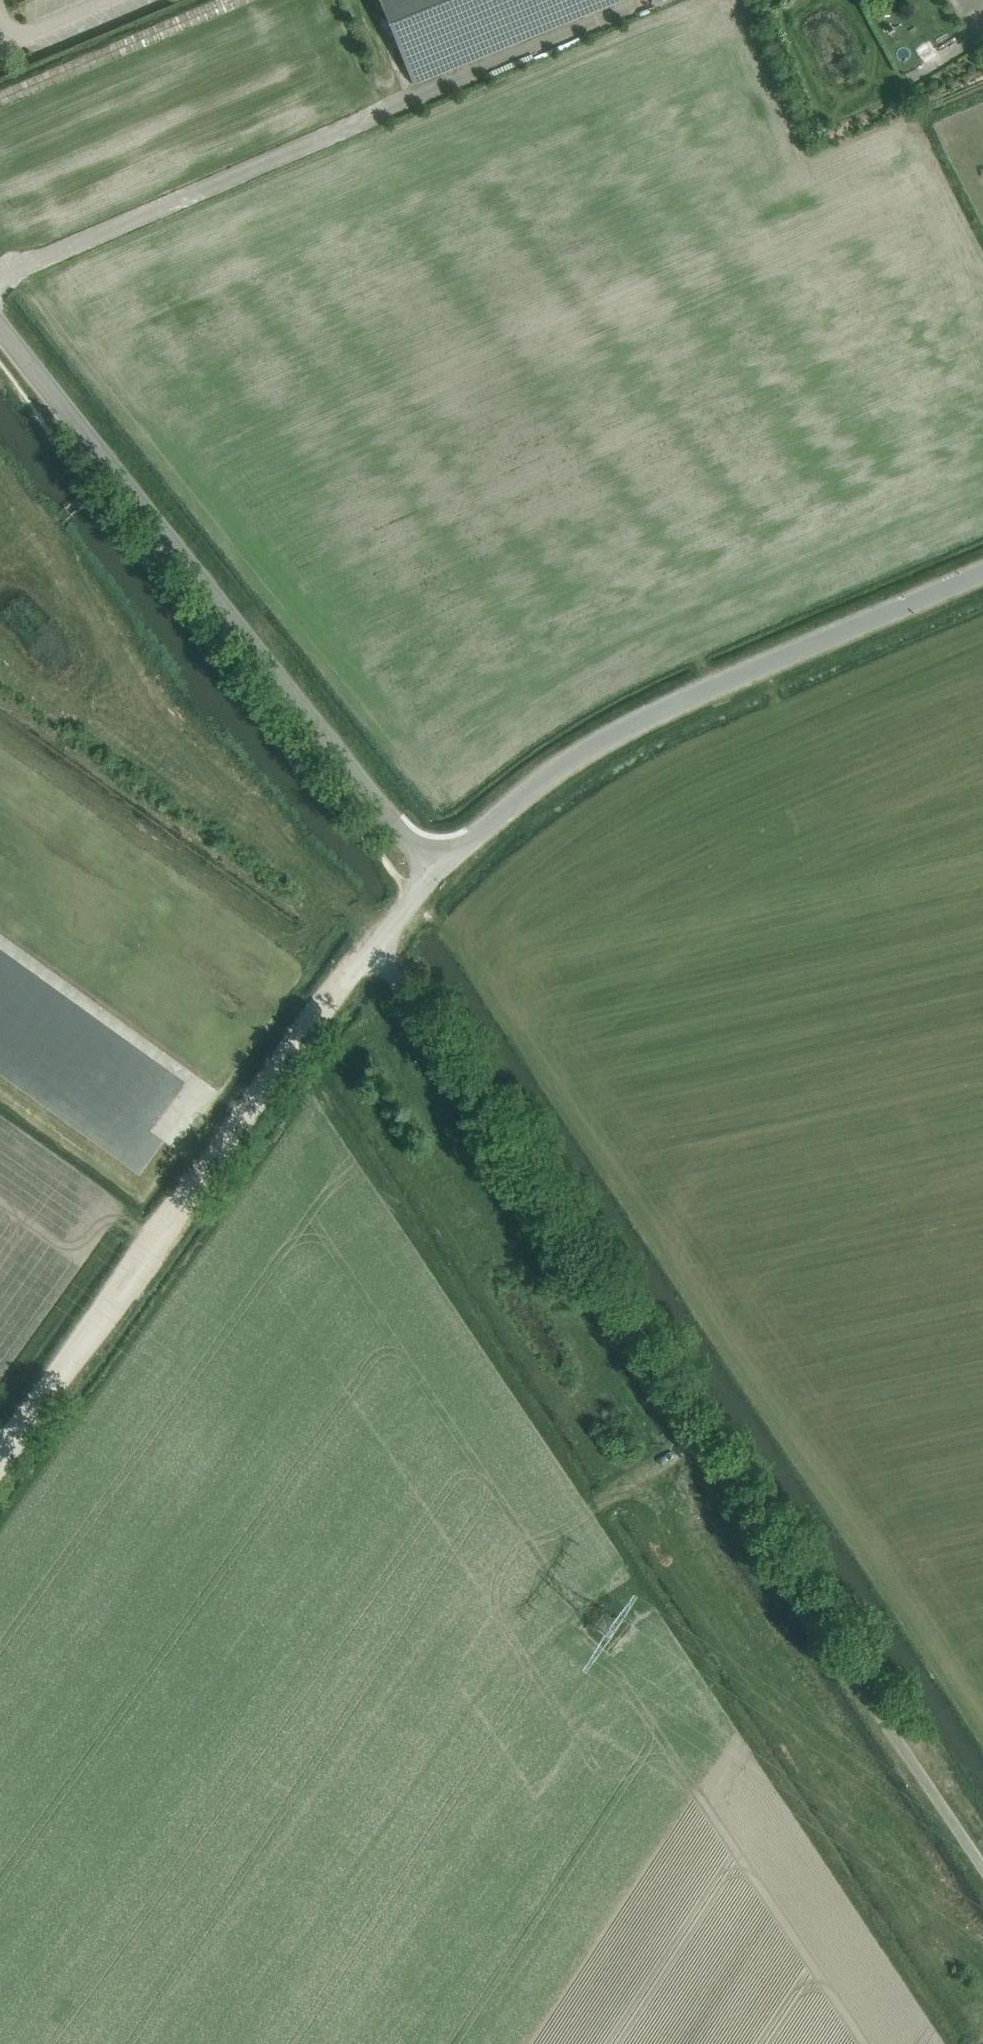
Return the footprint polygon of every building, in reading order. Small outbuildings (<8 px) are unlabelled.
[(413,83),(620,0),(380,0),(413,83)] [(68,1117),(144,1171),(166,1140),(152,1130),(173,1101),(162,1094),(175,1076),(174,1075),(153,1106),(141,1098),(138,1103),(119,1089),(105,1108),(84,1093),(68,1117)]
